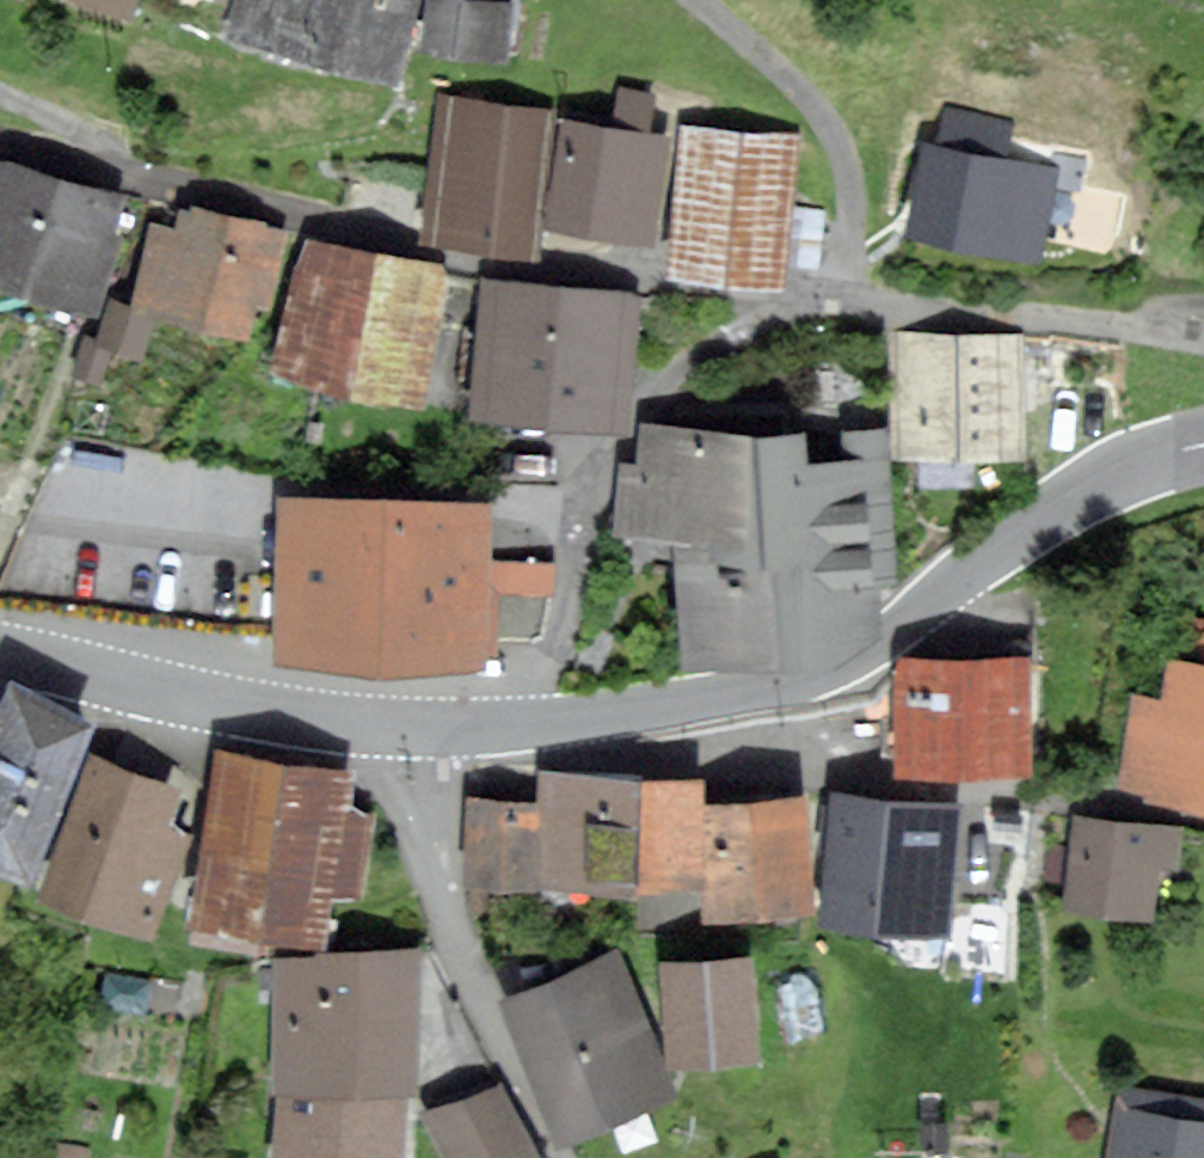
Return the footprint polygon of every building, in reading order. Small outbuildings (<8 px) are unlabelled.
[(231,32),(392,75),(411,0),(240,0),(231,32)] [(422,48),(506,59),(513,6),(468,0),(428,0),(422,48)] [(446,100),(431,241),(531,252),(547,111),(446,100)] [(568,122),(553,223),(645,237),(660,136),(568,122)] [(790,138),(686,129),(674,271),(778,279),(790,138)] [(931,147),(913,231),(1033,256),(1051,172),(931,147)] [(0,167),(0,277),(90,304),(120,203),(0,167)] [(177,231),(155,226),(137,300),(245,326),(251,302),(264,306),(281,234),(182,210),(177,231)] [(303,239),(272,376),(411,407),(441,270),(303,239)] [(487,286),(477,411),(621,423),(631,299),(487,286)] [(901,450),(1020,449),(1019,338),(899,340),(901,450)] [(684,546),(688,654),(792,650),(868,646),(866,582),(889,581),(888,557),(883,433),(857,434),(858,465),(797,468),(796,430),(652,436),(653,474),(620,475),(624,548),(650,547),(684,546)] [(288,509),(285,657),(475,661),(478,512),(288,509)] [(1169,662),(1161,708),(1139,704),(1125,788),(1203,801),(1203,668),(1169,662)] [(905,663),(905,765),(1025,765),(1025,663),(905,663)] [(0,722),(0,864),(24,875),(89,727),(12,694),(0,722)] [(224,760),(204,929),(317,942),(323,890),(352,893),(360,824),(339,821),(344,774),(224,760)] [(99,762),(49,889),(149,928),(184,835),(159,825),(172,790),(99,762)] [(545,776),(543,879),(695,882),(697,779),(545,776)] [(830,796),(822,914),(935,922),(943,804),(830,796)] [(714,913),(806,903),(794,799),(702,809),(714,913)] [(537,804),(463,802),(461,884),(536,885),(537,804)] [(1172,880),(1177,836),(1072,824),(1061,915),(1146,924),(1151,878),(1172,880)] [(272,1157),(393,1157),(398,1094),(407,1094),(416,968),(280,958),(270,1097),(276,1098),(272,1157)] [(611,960),(510,1002),(566,1137),(667,1096),(611,960)] [(749,1061),(746,963),(671,964),(674,1063),(749,1061)] [(432,1116),(451,1157),(530,1157),(498,1087),(432,1116)] [(1111,1157),(1203,1157),(1203,1123),(1118,1110),(1111,1157)]
